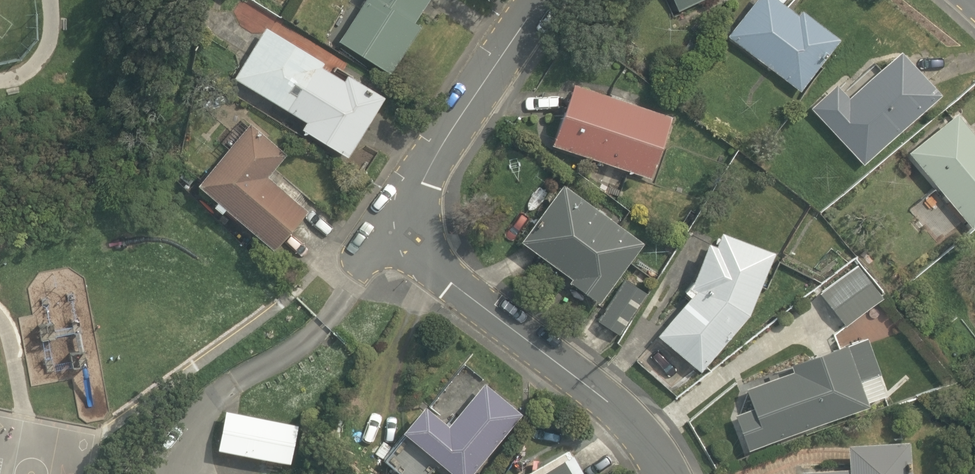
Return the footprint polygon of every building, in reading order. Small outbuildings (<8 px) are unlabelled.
[(429,0),(365,0),(340,40),(392,73),(422,25),(416,21),(429,0)] [(679,11),(702,0),(674,0),(679,11)] [(781,0),(756,0),(729,35),(801,92),(842,38),(803,9),(799,13),(781,0)] [(303,129),(348,156),(385,94),(348,73),(345,79),(323,66),(325,62),(266,26),(235,78),(307,121),(303,129)] [(849,97),(837,84),(812,107),(865,164),(942,93),(902,49),(849,97)] [(575,82),(553,144),(651,178),(673,115),(575,82)] [(958,111),(910,151),(973,228),(974,227),(974,132),(958,111)] [(269,176),(288,154),(252,122),(198,184),(219,201),(214,205),(223,212),(226,208),(275,249),(307,209),(269,176)] [(564,182),(522,240),(573,278),(570,282),(600,304),(645,242),(564,182)] [(659,334),(701,372),(750,315),(776,250),(722,230),(716,244),(709,241),(694,281),(686,290),(692,296),(659,334)] [(883,298),(857,264),(820,292),(846,326),(883,298)] [(648,293),(628,278),(600,321),(620,334),(648,293)] [(735,414),(750,449),(870,405),(869,401),(886,394),(879,374),(881,373),(868,337),(849,345),(848,342),(792,363),(794,370),(747,388),(754,407),(735,414)] [(524,413),(486,380),(449,424),(426,403),(405,429),(409,432),(386,459),(403,473),(429,473),(441,462),(455,473),(473,473),(524,413)] [(300,424),(227,408),(219,447),(291,463),(300,424)] [(802,468),(802,473),(913,473),(910,436),(848,440),(850,466),(802,468)] [(569,447),(522,473),(586,473),(569,447)]
